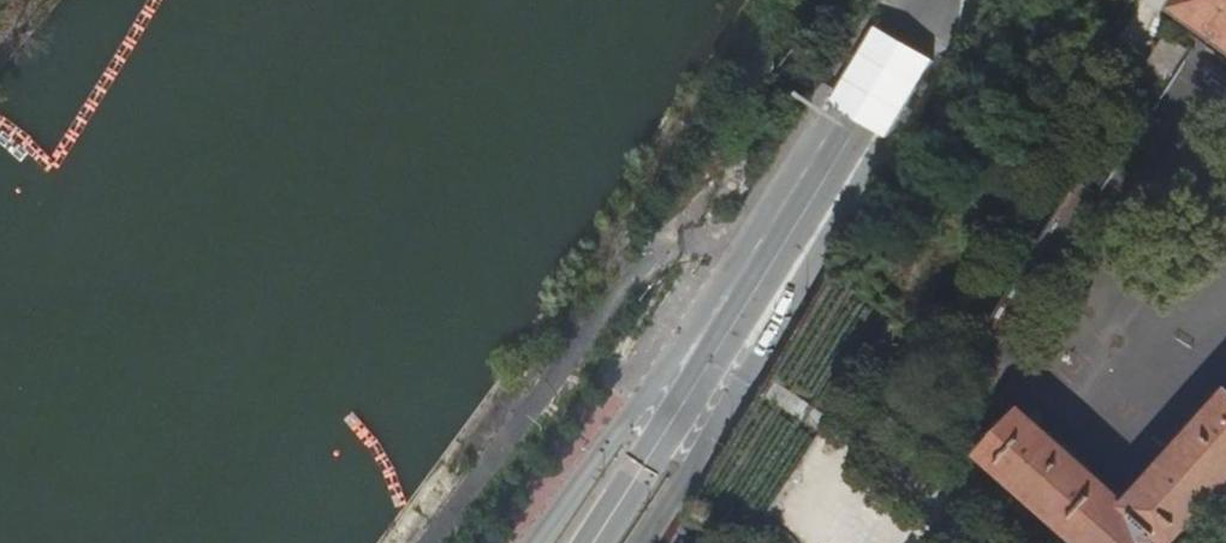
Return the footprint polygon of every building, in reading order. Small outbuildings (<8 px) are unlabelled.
[(1183,13),(1225,44),(1225,0),(1191,0),(1183,13)] [(1184,53),(1165,41),(1152,63),(1171,75),(1184,53)] [(1225,494),(1225,402),(1133,507),(1026,413),(986,458),(1081,542),(1182,542),(1225,494)]
